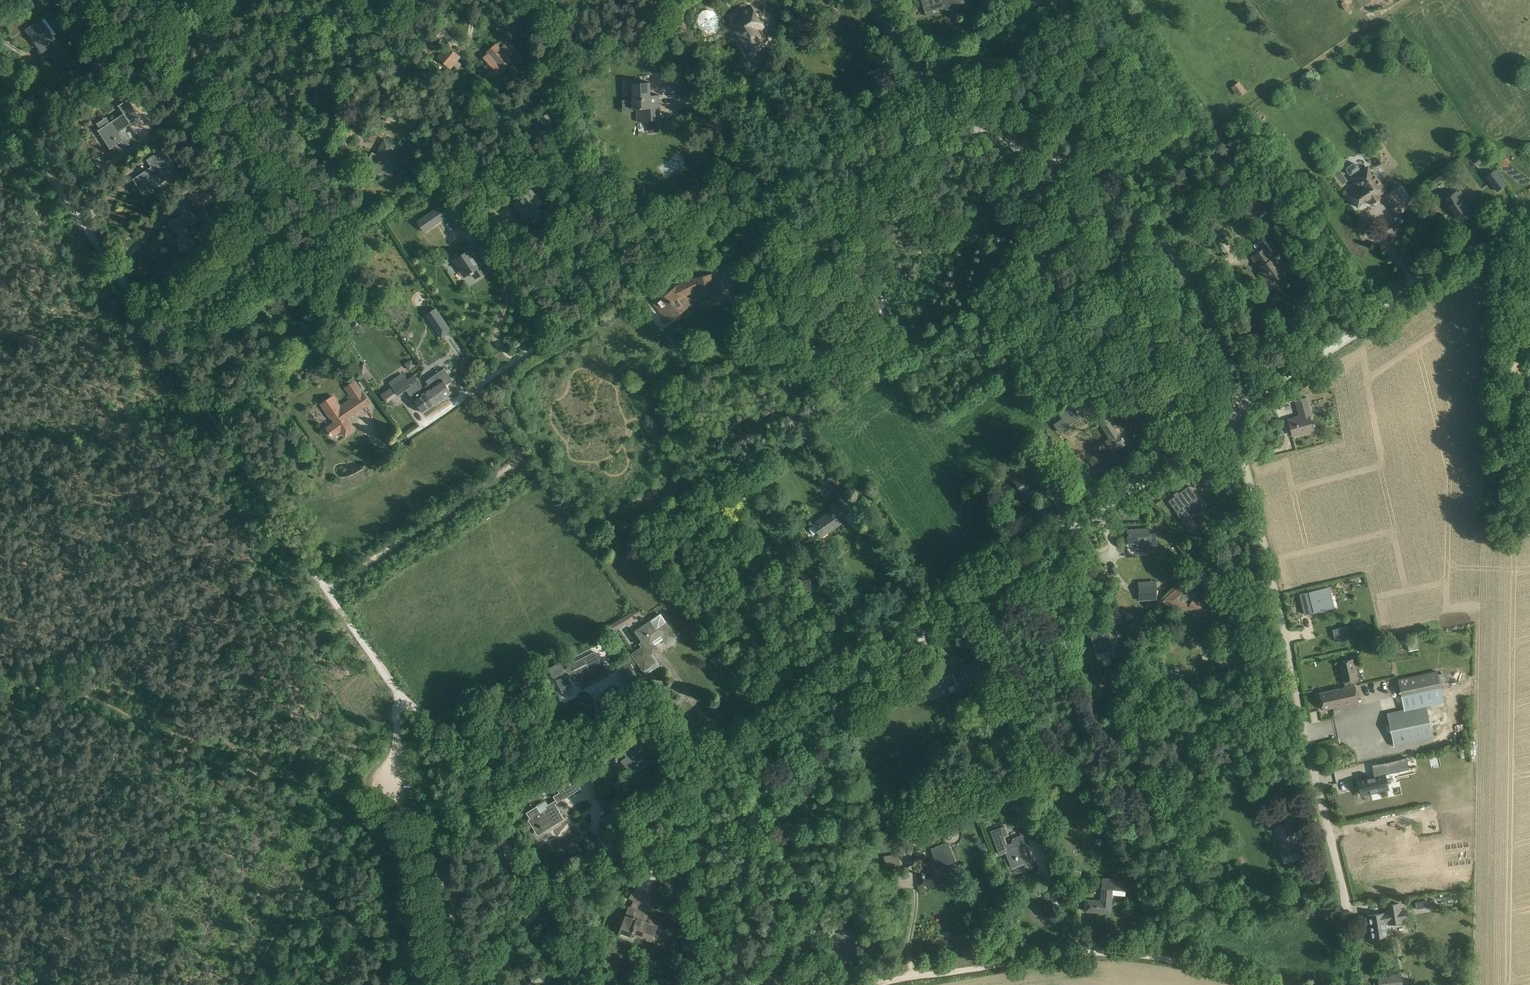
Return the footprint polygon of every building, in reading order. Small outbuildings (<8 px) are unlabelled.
[(963,0),(925,0),(928,11),(945,6),(944,4),(950,2),(952,8),(965,4),(963,0)] [(754,46),(766,39),(754,18),(757,16),(750,5),(750,6),(739,13),(742,19),(732,26),(741,39),(739,41),(747,54),(756,49),(754,46)] [(712,11),(707,9),(702,11),(698,15),(697,20),(699,25),(703,28),(708,30),(713,28),(717,24),(717,19),(716,14),(712,11)] [(46,47),(51,53),(60,46),(41,20),(26,31),(32,38),(33,37),(34,39),(43,49),(41,51),(46,47)] [(500,49),(496,44),(488,52),(502,69),(511,61),(513,63),(517,60),(505,45),(500,49)] [(436,58),(451,70),(461,57),(446,45),(436,58)] [(1238,97),(1246,91),(1239,81),(1231,87),(1238,97)] [(661,121),(660,102),(659,95),(650,95),(650,82),(632,83),(633,109),(637,109),(637,121),(661,121)] [(419,106),(425,101),(415,90),(409,95),(419,106)] [(124,114),(100,130),(112,148),(118,144),(121,150),(130,145),(121,131),(134,122),(132,119),(137,116),(127,100),(119,106),(124,114)] [(368,108),(360,104),(355,115),(363,119),(368,108)] [(1269,124),(1259,110),(1252,116),(1262,129),(1269,124)] [(542,134),(554,126),(547,115),(535,123),(542,134)] [(378,134),(365,128),(361,136),(374,142),(378,134)] [(537,134),(533,138),(537,142),(541,137),(537,134)] [(157,142),(154,136),(145,142),(149,147),(157,142)] [(380,174),(382,171),(393,177),(400,162),(389,156),(395,145),(384,139),(376,154),(372,153),(366,165),(367,167),(380,174)] [(133,179),(143,195),(167,179),(160,169),(171,162),(162,149),(147,160),(152,167),(133,179)] [(1510,162),(1507,157),(1497,163),(1500,169),(1510,162)] [(476,164),(483,174),(488,171),(481,161),(476,164)] [(1347,167),(1346,171),(1349,176),(1352,177),(1350,178),(1359,191),(1349,197),(1357,208),(1368,202),(1370,206),(1381,198),(1380,196),(1382,194),(1385,197),(1388,195),(1386,191),(1387,191),(1374,172),(1372,173),(1368,166),(1359,172),(1359,171),(1359,167),(1357,163),(1353,163),(1347,167)] [(1486,177),(1497,191),(1506,184),(1495,170),(1486,177)] [(536,207),(540,204),(530,191),(529,193),(524,186),(519,190),(524,196),(521,199),(530,211),(525,215),(530,222),(541,214),(536,207)] [(1241,199),(1250,211),(1266,199),(1257,187),(1241,199)] [(1396,190),(1384,198),(1396,216),(1408,207),(1396,190)] [(1459,222),(1472,212),(1457,191),(1443,201),(1459,222)] [(452,213),(444,203),(417,221),(424,232),(452,213)] [(175,240),(184,253),(197,244),(186,228),(197,220),(189,209),(169,222),(169,223),(176,234),(179,232),(181,236),(175,240)] [(1444,215),(1438,219),(1441,223),(1447,219),(1444,215)] [(1279,266),(1270,253),(1273,251),(1263,237),(1254,245),(1259,252),(1252,257),(1260,268),(1261,267),(1263,270),(1258,273),(1266,285),(1275,278),(1274,277),(1276,276),(1278,279),(1288,272),(1282,264),(1279,266)] [(486,271),(471,249),(459,257),(461,260),(458,262),(467,275),(471,272),(472,274),(473,273),(476,278),(486,271)] [(666,305),(675,316),(687,307),(678,296),(682,293),(683,294),(695,288),(695,287),(700,286),(701,293),(716,290),(712,274),(693,279),(678,286),(656,303),(660,309),(666,305)] [(1323,285),(1329,292),(1336,287),(1331,280),(1323,285)] [(1314,288),(1302,297),(1309,307),(1321,299),(1314,288)] [(441,337),(451,330),(443,318),(433,326),(441,337)] [(404,363),(409,370),(416,366),(411,359),(404,363)] [(364,363),(357,367),(362,374),(369,370),(364,363)] [(428,384),(423,388),(424,391),(434,406),(452,393),(446,385),(453,381),(444,369),(426,381),(428,384)] [(413,375),(407,379),(403,373),(389,382),(392,386),(380,394),(386,403),(398,395),(407,389),(424,413),(434,406),(424,391),(423,388),(413,375)] [(350,416),(370,402),(362,391),(362,392),(355,382),(346,387),(353,398),(340,406),(333,396),(321,404),(334,423),(327,428),(332,436),(341,430),(345,436),(354,430),(347,420),(351,417),(350,416)] [(1313,431),(1309,417),(1312,416),(1306,396),(1295,400),(1300,417),(1288,420),(1292,435),(1306,431),(1306,434),(1313,431)] [(1059,413),(1067,425),(1085,413),(1077,401),(1059,413)] [(687,412),(683,407),(676,411),(673,406),(667,410),(672,416),(676,413),(679,417),(687,412)] [(1112,452),(1124,444),(1118,434),(1111,423),(1115,419),(1108,409),(1098,415),(1102,422),(1100,423),(1110,439),(1106,441),(1112,452)] [(1055,421),(1051,423),(1058,433),(1062,431),(1055,421)] [(1042,466),(1050,461),(1041,447),(1032,452),(1042,466)] [(1022,493),(1041,480),(1034,469),(1015,482),(1022,493)] [(834,474),(827,479),(830,484),(827,486),(833,495),(840,490),(836,483),(838,482),(835,478),(836,477),(834,474)] [(822,476),(817,479),(822,486),(827,483),(822,476)] [(743,482),(744,492),(751,491),(750,481),(743,482)] [(1229,486),(1231,495),(1238,493),(1236,484),(1229,486)] [(1190,504),(1190,503),(1197,498),(1189,487),(1169,501),(1178,513),(1178,515),(1192,531),(1203,523),(1203,518),(1200,515),(1197,515),(1195,516),(1188,506),(1190,504)] [(867,496),(871,502),(877,498),(873,492),(867,496)] [(837,526),(842,523),(844,521),(842,517),(848,513),(840,502),(833,507),(835,509),(812,524),(821,537),(829,532),(828,531),(837,525),(837,526)] [(1158,550),(1156,533),(1149,534),(1148,528),(1128,529),(1129,544),(1136,543),(1137,552),(1158,550)] [(1194,597),(1198,589),(1189,576),(1162,600),(1190,613),(1191,610),(1211,619),(1215,612),(1204,607),(1206,603),(1194,597)] [(1138,585),(1139,598),(1158,596),(1156,583),(1138,585)] [(1325,588),(1300,594),(1304,614),(1330,608),(1325,588)] [(666,644),(676,637),(660,613),(635,631),(642,641),(640,643),(642,647),(632,653),(644,670),(657,661),(652,654),(659,649),(655,644),(663,638),(666,644)] [(1122,621),(1114,624),(1118,636),(1126,634),(1122,621)] [(1117,656),(1115,650),(1107,626),(1102,627),(1103,629),(1098,631),(1091,633),(1097,654),(1106,651),(1108,659),(1117,656)] [(1347,626),(1332,630),(1335,639),(1349,635),(1347,626)] [(1410,650),(1418,649),(1417,641),(1408,642),(1410,650)] [(1235,654),(1223,655),(1224,667),(1236,666),(1235,654)] [(598,661),(588,666),(584,659),(553,674),(563,693),(563,692),(562,690),(573,685),(574,685),(573,681),(578,679),(581,686),(607,673),(603,664),(600,666),(598,661)] [(1339,662),(1344,687),(1351,686),(1350,680),(1357,679),(1352,659),(1339,662)] [(622,676),(634,670),(634,669),(629,660),(617,667),(622,676)] [(977,690),(973,679),(982,676),(977,661),(952,670),(952,667),(940,671),(944,682),(954,678),(960,695),(977,690)] [(1230,667),(1223,668),(1224,681),(1232,680),(1230,667)] [(1398,679),(1401,695),(1440,687),(1437,671),(1398,679)] [(934,694),(936,689),(939,680),(928,676),(924,691),(934,694)] [(1355,685),(1351,686),(1344,687),(1319,693),(1323,710),(1333,708),(1334,710),(1347,708),(1359,705),(1355,685)] [(1394,746),(1434,738),(1426,704),(1387,713),(1394,746)] [(660,739),(654,731),(649,723),(640,730),(651,746),(660,739)] [(630,772),(652,756),(637,737),(622,749),(628,756),(622,761),(630,772)] [(1374,775),(1357,779),(1360,795),(1387,790),(1383,774),(1409,769),(1406,755),(1380,761),(1381,766),(1373,768),(1374,775)] [(547,786),(557,780),(553,774),(543,780),(547,786)] [(573,775),(556,786),(564,799),(581,788),(573,775)] [(1030,794),(1026,786),(1011,793),(1015,801),(1030,794)] [(563,798),(560,792),(553,796),(556,800),(546,806),(547,808),(541,812),(537,806),(526,812),(530,819),(529,820),(536,831),(542,827),(544,831),(564,819),(554,804),(558,802),(557,802),(563,798)] [(950,815),(955,828),(976,820),(971,807),(950,815)] [(611,819),(600,826),(604,831),(614,824),(611,819)] [(1275,826),(1284,862),(1301,857),(1298,844),(1296,844),(1290,822),(1275,826)] [(1027,828),(1020,831),(1022,835),(1013,838),(1012,843),(1007,845),(1003,836),(1007,834),(1004,826),(991,831),(1000,853),(1005,851),(1011,868),(1028,861),(1026,856),(1037,852),(1027,828)] [(954,859),(947,842),(931,849),(935,859),(920,866),(924,875),(923,875),(924,878),(924,877),(927,884),(939,880),(937,875),(940,874),(937,866),(954,859)] [(985,842),(978,845),(981,855),(988,852),(985,842)] [(1085,911),(1111,913),(1113,889),(1126,890),(1126,880),(1102,878),(1101,888),(1106,888),(1105,901),(1086,900),(1085,911)] [(869,882),(861,886),(863,893),(865,892),(866,893),(862,895),(865,902),(876,897),(869,882)] [(636,910),(641,904),(648,895),(637,887),(630,897),(634,900),(633,902),(632,904),(631,906),(630,908),(629,908),(620,931),(632,935),(633,932),(646,937),(646,939),(648,939),(648,938),(651,939),(656,926),(645,921),(647,917),(640,914),(640,912),(636,910)] [(1435,906),(1434,900),(1415,902),(1416,909),(1435,906)] [(1405,909),(1402,910),(1400,902),(1384,905),(1385,912),(1368,915),(1372,938),(1387,936),(1385,922),(1387,922),(1403,920),(1407,919),(1405,909)] [(852,938),(854,938),(854,930),(831,933),(833,947),(846,945),(846,949),(854,948),(852,938)] [(531,976),(532,983),(545,982),(545,974),(531,976)] [(1379,984),(1401,984),(1400,974),(1378,977),(1379,984)]
